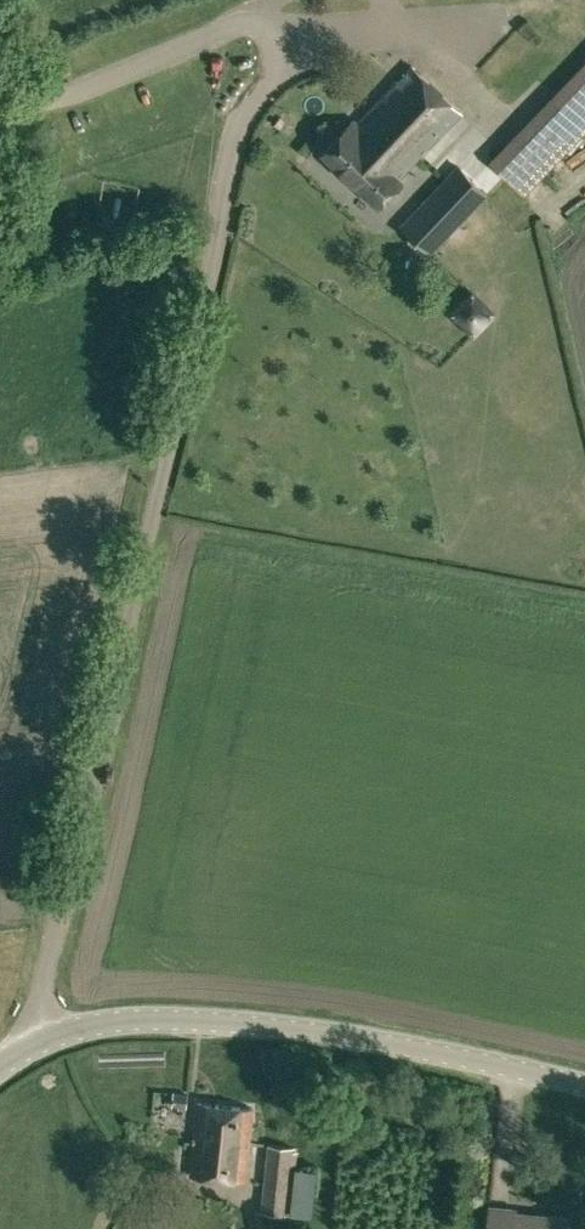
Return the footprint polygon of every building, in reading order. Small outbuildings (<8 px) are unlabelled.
[(524,195),(584,131),(584,60),(488,160),(524,195)] [(358,121),(355,118),(322,152),(378,206),(403,180),(400,177),(462,112),(412,64),(358,121)] [(448,137),(469,164),(495,144),(474,117),(448,137)] [(400,225),(430,253),(488,192),(458,164),(400,225)] [(40,835),(41,847),(53,845),(51,834),(40,835)] [(172,1104),(186,1106),(187,1094),(173,1092),(172,1104)] [(189,1174),(246,1180),(253,1108),(197,1102),(189,1174)] [(260,1210),(290,1214),(293,1186),(295,1186),(299,1151),(292,1150),(293,1145),(267,1143),(260,1210)] [(567,1216),(514,1210),(514,1207),(490,1205),(487,1228),(566,1228),(567,1216)]
